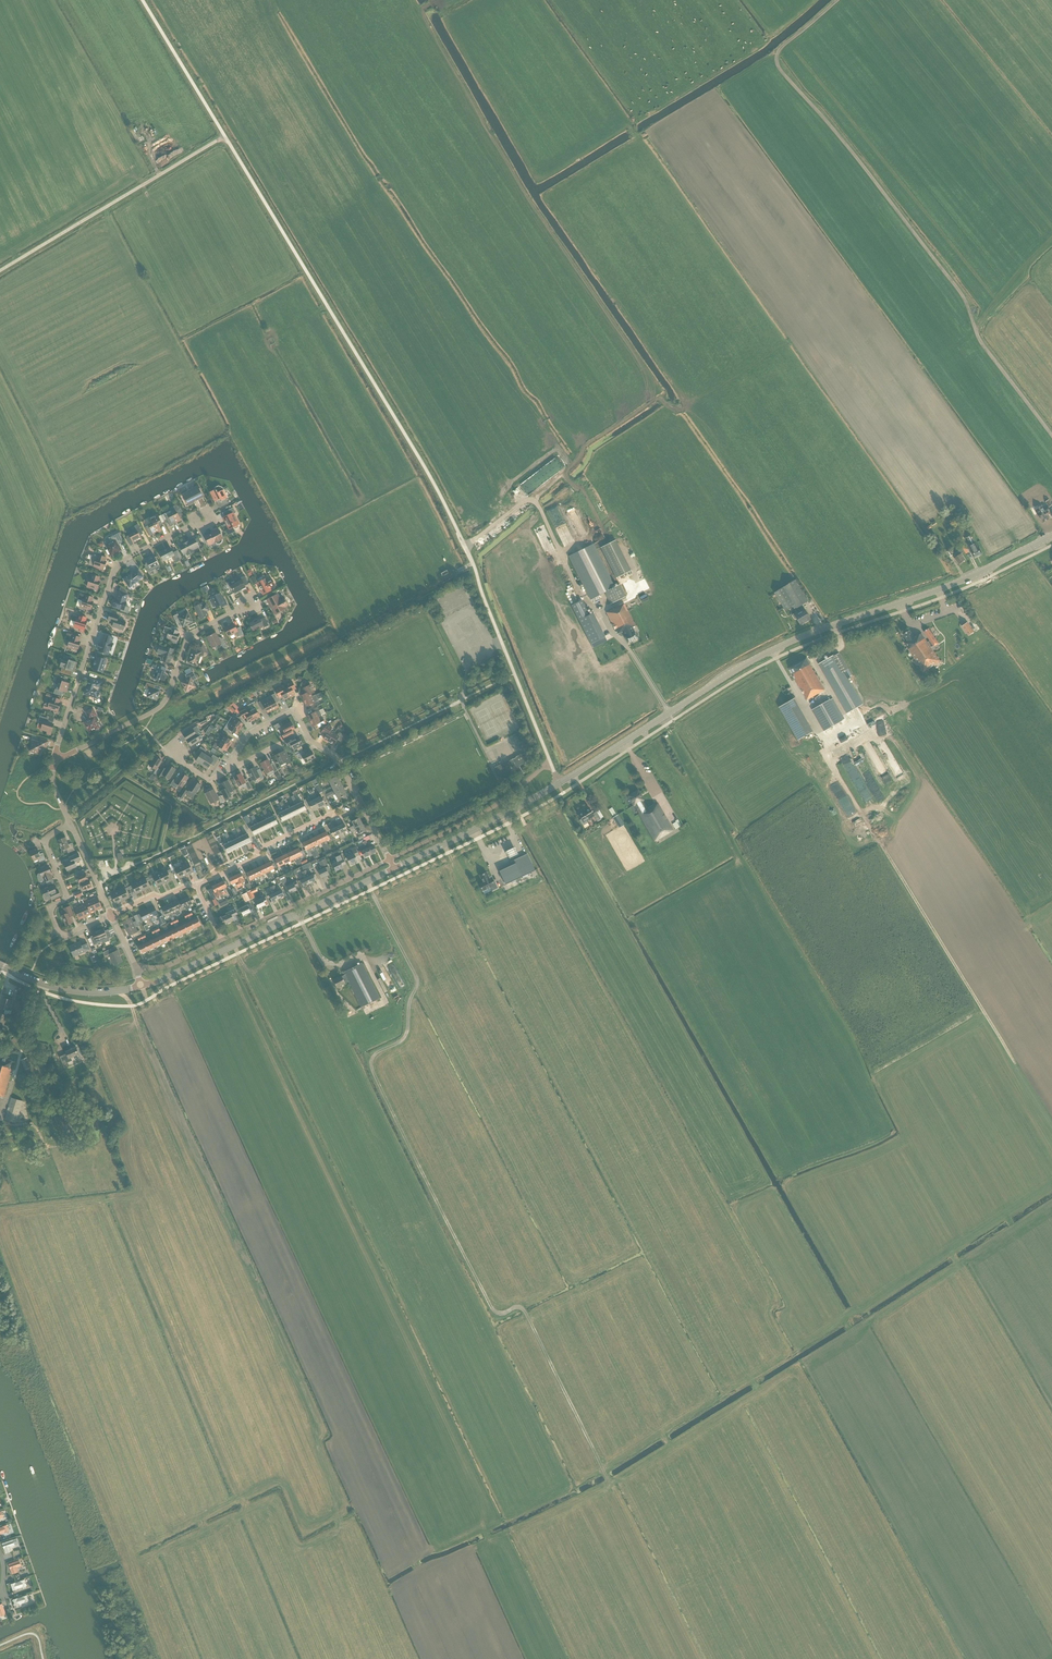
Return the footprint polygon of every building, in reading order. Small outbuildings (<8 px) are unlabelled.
[(131,131),(138,144),(145,140),(143,136),(141,137),(138,132),(143,130),(140,125),(136,128),(131,131)] [(197,486),(192,489),(193,491),(184,496),(189,505),(195,503),(194,501),(203,497),(197,486)] [(215,487),(216,489),(210,492),(216,503),(217,502),(220,508),(228,503),(226,498),(228,497),(224,490),(223,487),(218,486),(215,487)] [(570,502),(566,504),(577,527),(581,525),(578,520),(570,502)] [(177,505),(174,506),(172,507),(170,508),(171,510),(164,514),(165,517),(170,526),(176,523),(176,522),(181,520),(181,521),(181,520),(179,517),(180,515),(182,514),(181,512),(183,511),(180,506),(178,507),(177,505)] [(1048,506),(1043,509),(1044,510),(1037,514),(1039,518),(1041,518),(1044,523),(1050,520),(1048,516),(1051,513),(1048,506)] [(223,513),(225,517),(224,518),(229,529),(234,527),(234,528),(235,529),(236,529),(238,528),(239,527),(239,526),(238,525),(239,524),(238,522),(239,522),(237,518),(236,518),(234,514),(236,513),(233,508),(223,513)] [(157,515),(155,516),(150,518),(151,520),(152,522),(151,523),(152,524),(146,527),(151,536),(157,533),(157,532),(161,530),(162,531),(162,530),(160,527),(161,525),(162,524),(161,522),(159,516),(158,515),(157,515)] [(131,528),(133,532),(132,534),(126,537),(131,545),(134,544),(134,545),(134,544),(142,540),(143,540),(141,536),(141,535),(143,534),(138,524),(131,528)] [(928,532),(937,527),(935,524),(932,525),(931,524),(926,527),(928,532)] [(211,533),(212,534),(205,538),(209,545),(215,541),(215,542),(216,543),(217,544),(218,544),(219,544),(220,544),(221,543),(222,542),(222,541),(222,540),(222,538),(220,535),(221,534),(219,530),(211,533)] [(478,542),(483,547),(495,536),(490,531),(478,542)] [(119,533),(109,538),(111,543),(106,545),(111,555),(121,550),(118,545),(123,542),(119,533)] [(975,543),(972,535),(967,538),(971,545),(970,546),(973,551),(971,551),(974,558),(983,554),(980,547),(979,547),(976,542),(975,543)] [(192,541),(191,540),(180,546),(184,554),(187,553),(188,555),(193,552),(192,550),(198,547),(195,540),(192,541)] [(616,578),(631,570),(616,540),(601,547),(616,578)] [(605,592),(615,587),(593,544),(569,556),(591,599),(605,592)] [(178,550),(177,551),(173,553),(170,547),(159,553),(163,561),(172,556),(175,561),(176,561),(178,563),(182,561),(180,559),(182,558),(178,550)] [(965,551),(962,547),(958,549),(959,551),(955,553),(957,557),(955,558),(959,565),(966,560),(962,553),(965,551)] [(145,565),(148,573),(160,567),(154,554),(153,554),(154,555),(146,559),(145,558),(145,559),(147,562),(147,564),(145,565)] [(106,557),(98,555),(98,557),(92,555),(90,560),(95,562),(94,566),(100,568),(99,571),(103,572),(106,563),(105,563),(106,557)] [(135,573),(134,575),(132,572),(123,579),(128,585),(127,585),(130,588),(133,586),(132,585),(138,581),(138,580),(143,576),(139,570),(135,573)] [(91,581),(89,580),(87,586),(93,588),(92,591),(97,593),(100,583),(98,583),(100,577),(93,575),(91,581)] [(232,586),(235,593),(242,590),(246,588),(245,586),(249,584),(245,576),(241,578),(241,580),(237,582),(235,579),(227,583),(230,587),(232,586)] [(267,582),(265,579),(257,583),(257,584),(263,594),(271,590),(270,588),(275,585),(272,579),(267,582)] [(784,587),(795,605),(797,608),(808,601),(795,580),(784,587)] [(119,584),(112,582),(111,589),(117,591),(119,584)] [(615,587),(605,592),(611,604),(626,596),(620,584),(615,587)] [(205,594),(210,592),(207,585),(202,588),(205,594)] [(118,598),(118,599),(115,599),(113,607),(121,610),(121,611),(120,611),(128,614),(128,613),(130,608),(126,606),(127,602),(126,602),(128,594),(126,594),(127,591),(121,587),(118,598)] [(795,605),(784,587),(774,593),(786,611),(795,605)] [(78,599),(83,601),(81,607),(87,609),(86,612),(90,613),(93,604),(91,603),(93,597),(80,593),(78,599)] [(227,604),(224,598),(223,599),(220,593),(211,597),(212,599),(210,600),(214,608),(216,607),(221,605),(222,607),(227,604)] [(268,599),(271,605),(271,606),(275,615),(285,609),(284,607),(288,605),(287,605),(288,604),(288,602),(287,601),(286,600),(285,600),(284,599),(280,601),(277,594),(268,599)] [(590,614),(582,599),(572,605),(591,643),(605,636),(593,612),(590,614)] [(195,607),(201,619),(205,617),(208,615),(207,611),(209,610),(206,604),(203,605),(202,603),(195,607)] [(638,638),(633,627),(635,626),(624,603),(606,612),(617,634),(618,634),(619,634),(619,635),(620,636),(621,636),(622,636),(624,635),(628,643),(638,638)] [(812,619),(805,608),(798,613),(797,612),(793,614),(793,615),(795,618),(796,619),(797,618),(801,625),(812,619)] [(179,616),(178,614),(173,616),(176,622),(180,621),(183,627),(193,622),(188,612),(179,616)] [(108,620),(114,622),(113,627),(123,630),(126,622),(118,619),(119,616),(111,613),(108,620)] [(84,633),(87,623),(85,623),(87,617),(80,615),(79,617),(73,615),(71,620),(76,622),(74,626),(80,628),(80,631),(84,633)] [(263,626),(264,628),(269,625),(265,617),(260,620),(259,618),(249,623),(251,627),(251,628),(252,628),(252,629),(252,631),(254,631),(255,631),(256,631),(257,630),(263,626)] [(975,632),(968,622),(962,626),(968,636),(975,632)] [(244,634),(240,627),(237,629),(234,624),(224,629),(228,636),(230,635),(231,636),(234,635),(234,634),(234,633),(235,632),(238,637),(244,634)] [(179,635),(178,635),(179,631),(165,627),(164,632),(168,634),(167,638),(173,640),(172,643),(176,645),(179,635)] [(934,646),(938,644),(928,629),(924,632),(934,646)] [(905,643),(907,647),(924,672),(940,661),(922,633),(918,636),(917,635),(914,637),(910,630),(904,634),(908,641),(905,643)] [(66,639),(70,641),(68,646),(72,648),(71,651),(77,653),(80,644),(78,643),(80,637),(68,633),(66,639)] [(207,637),(213,648),(221,643),(224,649),(227,647),(223,638),(220,640),(216,633),(207,637)] [(113,644),(111,643),(113,638),(105,635),(102,644),(99,643),(98,649),(100,649),(99,652),(108,654),(109,650),(111,650),(113,644)] [(203,656),(208,653),(203,644),(198,646),(200,649),(199,651),(193,649),(192,650),(192,651),(191,652),(192,653),(190,659),(189,659),(189,661),(188,663),(194,664),(194,665),(198,666),(199,663),(198,663),(201,654),(203,653),(204,655),(203,656)] [(157,653),(164,656),(163,660),(162,660),(170,663),(172,657),(174,649),(166,647),(160,645),(157,653)] [(849,668),(840,652),(835,655),(834,654),(819,664),(847,713),(863,704),(844,671),(849,668)] [(71,661),(72,658),(70,657),(65,655),(60,667),(62,668),(61,672),(72,676),(71,675),(73,671),(74,672),(74,671),(73,671),(76,663),(77,663),(71,661)] [(97,657),(96,662),(95,661),(94,664),(95,664),(93,669),(102,672),(106,660),(97,657)] [(825,690),(813,670),(807,659),(790,668),(791,670),(790,670),(792,673),(793,673),(795,676),(794,677),(796,680),(795,680),(807,700),(825,690)] [(166,675),(164,674),(164,672),(165,672),(166,668),(153,664),(152,667),(156,669),(155,672),(153,679),(159,681),(160,679),(165,681),(165,680),(166,675)] [(185,675),(187,678),(187,680),(182,682),(185,689),(186,692),(189,691),(189,690),(195,687),(192,681),(197,678),(193,671),(185,675)] [(66,682),(65,680),(66,678),(58,676),(55,684),(57,684),(58,686),(57,689),(56,690),(54,693),(54,694),(62,696),(63,696),(62,696),(64,691),(67,692),(66,692),(69,683),(70,684),(70,683),(66,682)] [(99,691),(100,691),(103,682),(90,678),(88,684),(87,684),(86,687),(87,687),(86,691),(85,692),(85,693),(85,694),(86,695),(87,695),(88,695),(97,698),(99,691)] [(290,697),(295,695),(293,690),(296,689),(292,681),(287,684),(288,687),(285,688),(290,697)] [(160,691),(154,689),(155,685),(147,683),(145,688),(150,689),(148,697),(157,700),(160,691)] [(285,688),(284,685),(283,685),(279,688),(275,689),(278,695),(281,694),(284,700),(290,697),(285,688)] [(304,701),(312,697),(311,694),(314,691),(310,685),(305,688),(307,692),(301,696),(304,701)] [(275,694),(270,696),(267,698),(273,710),(278,707),(275,701),(278,699),(275,694)] [(316,695),(312,697),(304,701),(306,707),(313,703),(314,706),(320,703),(318,699),(316,695)] [(51,702),(50,701),(49,704),(47,703),(45,704),(43,709),(47,711),(48,708),(54,710),(53,713),(57,714),(60,705),(59,704),(61,700),(53,697),(51,702)] [(830,699),(829,697),(823,700),(824,703),(812,710),(824,731),(843,720),(830,699)] [(267,698),(258,702),(261,708),(264,706),(268,713),(273,710),(267,698)] [(813,730),(794,698),(779,707),(798,739),(813,730)] [(230,706),(235,711),(238,707),(233,702),(230,706)] [(260,709),(257,703),(248,707),(250,711),(255,720),(260,717),(257,710),(260,709)] [(319,717),(322,715),(318,707),(312,710),(313,713),(307,716),(310,721),(319,717)] [(89,718),(89,720),(85,722),(90,732),(95,730),(95,731),(99,729),(98,728),(99,727),(97,722),(99,721),(93,708),(86,712),(89,718)] [(250,711),(248,712),(246,708),(240,712),(243,717),(246,716),(249,722),(255,720),(250,711)] [(228,722),(232,724),(240,729),(243,724),(237,720),(239,717),(233,714),(228,722)] [(53,722),(55,718),(47,715),(47,718),(40,716),(39,721),(43,723),(41,729),(47,731),(47,734),(51,735),(54,726),(52,725),(53,722)] [(210,719),(208,715),(205,716),(206,718),(199,721),(201,725),(208,721),(207,720),(210,719)] [(324,719),(320,720),(319,717),(310,721),(312,727),(319,723),(321,726),(326,724),(324,719)] [(237,734),(240,729),(232,724),(228,722),(224,730),(229,733),(231,730),(237,734)] [(288,732),(295,729),(291,722),(289,723),(288,723),(285,725),(282,727),(284,731),(281,733),(284,738),(290,735),(288,732)] [(874,728),(876,731),(885,726),(883,722),(874,728)] [(326,740),(329,742),(334,733),(331,732),(332,728),(328,725),(326,726),(322,732),(326,735),(324,739),(327,740),(326,740)] [(196,734),(201,731),(197,726),(193,729),(193,728),(183,734),(187,740),(196,734)] [(884,730),(887,736),(893,733),(890,727),(884,730)] [(220,735),(223,738),(221,741),(229,746),(233,741),(226,737),(228,734),(223,731),(220,735)] [(334,733),(329,742),(331,743),(332,743),(334,745),(337,740),(341,742),(345,735),(340,732),(337,735),(334,733)] [(816,744),(823,740),(819,733),(812,737),(816,744)] [(198,737),(196,734),(187,740),(191,746),(200,740),(202,738),(201,735),(198,737)] [(293,741),(291,738),(285,741),(288,746),(291,745),(293,749),(303,744),(299,737),(293,741)] [(517,737),(514,739),(519,750),(523,748),(517,737)] [(41,739),(40,742),(33,740),(29,751),(40,755),(43,748),(46,749),(48,741),(41,739)] [(229,746),(221,741),(219,744),(215,742),(213,747),(218,750),(220,747),(226,751),(229,746)] [(208,756),(204,754),(206,750),(201,747),(197,753),(200,755),(196,761),(202,765),(208,756)] [(857,748),(848,752),(855,769),(864,765),(857,748)] [(276,755),(281,765),(286,762),(287,764),(290,763),(284,751),(276,755)] [(315,758),(312,751),(305,754),(304,751),(296,755),(298,758),(299,757),(303,764),(315,758)] [(213,755),(211,758),(208,756),(202,765),(208,769),(212,762),(215,764),(219,758),(213,755)] [(149,778),(153,781),(157,775),(160,770),(157,768),(162,761),(155,757),(150,766),(156,770),(153,775),(152,774),(149,778)] [(261,763),(267,773),(268,775),(270,776),(274,774),(275,772),(277,770),(274,763),(271,765),(270,763),(269,763),(268,759),(261,763)] [(169,765),(166,769),(163,767),(158,775),(161,778),(163,775),(169,779),(172,774),(173,774),(174,772),(174,771),(175,769),(176,769),(169,765)] [(248,771),(253,780),(259,777),(261,779),(264,778),(261,771),(258,773),(255,767),(248,771)] [(177,781),(174,779),(170,785),(176,788),(178,785),(182,787),(184,784),(185,784),(187,782),(186,781),(188,777),(182,773),(177,781)] [(252,788),(247,778),(244,780),(241,773),(234,777),(239,786),(245,783),(249,789),(252,788)] [(332,787),(341,782),(338,776),(329,780),(328,778),(324,780),(326,785),(328,784),(328,783),(330,782),(332,787)] [(222,793),(226,801),(229,799),(228,797),(231,796),(229,793),(233,791),(227,780),(221,783),(225,792),(222,793)] [(201,785),(194,781),(195,781),(189,790),(189,789),(189,790),(187,794),(193,798),(195,794),(196,794),(195,793),(197,792),(199,792),(201,789),(200,788),(199,787),(201,785)] [(335,793),(344,788),(341,782),(332,787),(334,791),(332,792),(326,795),(327,797),(335,793)] [(344,788),(335,793),(327,797),(328,799),(334,796),(334,795),(336,794),(338,799),(343,797),(343,798),(344,798),(346,797),(347,796),(346,795),(347,794),(344,788)] [(178,799),(181,801),(183,799),(188,791),(185,789),(179,797),(178,799)] [(211,790),(211,789),(210,789),(208,790),(208,791),(208,792),(206,793),(209,797),(208,798),(211,804),(219,800),(221,803),(224,801),(221,795),(218,797),(217,795),(216,793),(216,794),(213,789),(214,789),(211,790)] [(639,814),(655,841),(673,830),(658,803),(648,809),(643,800),(638,790),(628,796),(634,805),(635,805),(639,813),(639,814)] [(319,808),(326,805),(321,796),(316,798),(316,796),(314,791),(312,792),(319,808)] [(309,802),(313,811),(319,808),(312,792),(310,794),(312,798),(313,800),(309,802)] [(281,802),(289,818),(295,815),(291,808),(288,809),(287,807),(285,808),(282,801),(281,802)] [(281,802),(280,802),(283,809),(281,810),(283,812),(279,814),(283,821),(289,818),(281,802)] [(300,812),(306,809),(303,802),(297,805),(300,812)] [(295,815),(300,812),(297,805),(291,808),(295,815)] [(593,813),(589,807),(578,814),(581,819),(579,820),(583,825),(588,822),(587,821),(594,816),(597,821),(601,818),(596,811),(593,813)] [(266,817),(264,818),(265,820),(262,822),(266,829),(272,826),(264,810),(263,811),(266,817)] [(270,815),(268,816),(265,810),(264,810),(272,826),(278,823),(274,816),(271,818),(270,815)] [(624,823),(618,814),(613,817),(619,827),(624,823)] [(258,821),(257,822),(253,815),(252,816),(260,832),(266,829),(262,822),(259,823),(258,821)] [(251,828),(252,830),(254,835),(260,832),(252,816),(251,816),(254,823),(253,824),(254,826),(251,828)] [(349,828),(350,830),(363,824),(359,818),(352,821),(354,825),(349,828)] [(610,830),(615,826),(610,819),(605,822),(610,830)] [(347,830),(344,823),(337,826),(343,839),(346,837),(344,832),(347,830)] [(350,830),(352,833),(357,830),(359,834),(366,830),(363,824),(350,830)] [(337,826),(331,829),(335,837),(338,835),(341,840),(343,839),(337,826)] [(245,844),(251,841),(248,834),(244,835),(243,833),(242,834),(239,827),(237,828),(245,844)] [(239,847),(245,844),(237,828),(236,828),(239,835),(238,836),(239,838),(236,840),(239,847)] [(321,834),(324,841),(330,839),(326,831),(321,834)] [(226,834),(234,850),(239,847),(236,840),(233,841),(232,839),(230,840),(227,833),(226,834)] [(228,853),(234,850),(226,834),(225,834),(228,841),(226,841),(227,844),(224,845),(228,853)] [(318,844),(321,843),(326,852),(331,849),(328,843),(325,844),(324,841),(321,834),(315,837),(318,844)] [(72,843),(68,844),(65,837),(58,840),(62,850),(67,848),(69,853),(75,850),(72,843)] [(315,837),(309,840),(312,847),(317,856),(319,854),(315,846),(318,844),(315,837)] [(312,847),(309,840),(303,843),(306,850),(310,848),(314,857),(317,856),(312,847)] [(373,845),(367,848),(371,854),(377,852),(373,845)] [(181,849),(184,857),(189,855),(185,847),(181,849)] [(355,847),(351,849),(353,854),(347,857),(350,864),(351,864),(352,865),(355,863),(355,862),(357,861),(356,857),(359,855),(355,847)] [(43,853),(40,854),(37,848),(30,851),(34,861),(39,859),(40,862),(46,859),(43,853)] [(303,855),(299,848),(293,851),(300,863),(302,862),(299,857),(303,855)] [(367,848),(361,851),(365,857),(371,854),(367,848)] [(291,861),(294,859),(297,864),(300,863),(293,851),(287,853),(291,861)] [(291,861),(287,853),(281,856),(285,864),(291,861)] [(79,854),(70,858),(72,861),(67,863),(65,863),(65,864),(65,865),(65,866),(67,870),(77,866),(75,862),(81,860),(79,854)] [(210,862),(220,859),(219,854),(208,857),(210,862)] [(341,854),(337,856),(340,861),(333,864),(336,871),(337,871),(337,872),(341,870),(340,869),(343,868),(342,864),(345,863),(341,854)] [(512,865),(499,871),(506,884),(535,870),(527,854),(511,862),(512,865)] [(281,856),(276,859),(279,866),(285,864),(281,856)] [(320,862),(322,867),(328,864),(324,857),(319,860),(320,862)] [(271,861),(265,864),(271,877),(273,876),(270,870),(274,869),(271,861)] [(193,872),(189,862),(182,865),(187,875),(193,872)] [(271,877),(265,864),(259,867),(262,874),(266,873),(269,878),(271,877)] [(182,865),(175,869),(175,870),(172,871),(173,874),(177,872),(180,879),(187,875),(182,865)] [(50,873),(52,873),(49,866),(39,870),(40,873),(39,874),(38,876),(40,881),(45,879),(46,882),(46,881),(48,885),(54,882),(52,879),(50,873)] [(328,866),(319,871),(322,878),(329,874),(327,871),(330,870),(328,866)] [(262,874),(259,867),(253,870),(259,883),(262,881),(260,878),(259,876),(262,874)] [(86,873),(85,874),(83,869),(76,873),(77,872),(78,876),(77,877),(80,884),(89,880),(86,873)] [(167,870),(160,873),(165,883),(172,879),(168,873),(172,871),(171,869),(167,870)] [(253,870),(247,873),(251,880),(254,878),(255,880),(257,884),(259,883),(253,870)] [(306,870),(304,871),(310,884),(316,881),(313,874),(310,876),(308,873),(307,873),(306,870)] [(304,871),(302,872),(303,875),(302,875),(304,878),(301,880),(304,886),(310,884),(304,871)] [(480,875),(483,882),(479,884),(482,892),(490,888),(492,891),(498,888),(495,881),(492,882),(487,872),(480,875)] [(165,883),(160,873),(153,876),(154,877),(150,879),(151,881),(155,879),(158,886),(165,883)] [(245,881),(241,873),(235,876),(240,887),(243,885),(241,882),(245,881)] [(235,876),(229,878),(232,884),(236,883),(238,888),(240,887),(235,876)] [(150,879),(149,877),(146,878),(145,878),(138,881),(143,891),(150,887),(147,881),(150,879)] [(90,880),(81,884),(83,891),(92,887),(90,880)] [(138,881),(132,884),(132,885),(129,887),(130,889),(133,887),(136,894),(143,891),(138,881)] [(223,895),(226,894),(223,889),(227,887),(224,881),(218,884),(223,895)] [(287,885),(288,886),(287,886),(290,893),(297,890),(296,888),(299,886),(296,881),(287,885)] [(223,895),(218,884),(212,887),(213,888),(208,890),(210,895),(211,894),(213,898),(220,895),(222,898),(224,897),(223,895)] [(53,899),(61,896),(58,890),(56,891),(54,885),(44,889),(44,891),(45,893),(44,894),(43,895),(45,899),(47,900),(50,898),(52,897),(53,899)] [(275,892),(274,889),(276,888),(275,885),(270,887),(272,890),(272,891),(273,893),(269,895),(273,902),(279,899),(275,892)] [(129,887),(125,888),(118,891),(123,901),(129,897),(126,891),(130,889),(129,887)] [(285,896),(281,889),(275,892),(279,899),(285,896)] [(116,904),(123,901),(118,891),(111,894),(111,895),(108,897),(109,899),(113,897),(116,904)] [(97,895),(94,896),(95,898),(92,899),(96,910),(102,907),(97,895)] [(262,898),(255,901),(258,908),(266,905),(264,902),(267,901),(264,895),(261,896),(262,898)] [(189,909),(191,908),(189,905),(192,903),(189,896),(184,899),(189,909)] [(88,901),(88,899),(85,900),(86,902),(90,912),(96,910),(92,899),(88,901)] [(182,908),(179,901),(178,899),(173,902),(179,915),(181,914),(179,910),(182,908)] [(187,910),(189,909),(184,899),(179,901),(182,908),(185,907),(187,910)] [(210,902),(213,907),(220,904),(219,901),(217,902),(216,899),(210,902)] [(86,902),(84,903),(84,905),(81,906),(85,917),(91,914),(90,912),(86,902)] [(177,916),(179,915),(173,902),(167,904),(172,913),(175,912),(177,916)] [(174,917),(172,913),(167,904),(162,907),(166,916),(169,914),(171,918),(174,917)] [(250,904),(240,908),(244,915),(251,912),(250,909),(252,908),(250,904)] [(70,906),(64,909),(66,914),(62,915),(66,925),(73,922),(71,917),(74,916),(73,913),(70,906)] [(81,906),(77,908),(77,906),(74,907),(79,919),(85,917),(81,906)] [(158,914),(154,906),(147,909),(153,922),(155,921),(153,917),(158,914)] [(147,909),(140,913),(144,921),(149,919),(151,923),(153,922),(147,909)] [(226,924),(234,920),(232,916),(237,914),(235,909),(226,913),(227,915),(223,917),(223,916),(219,918),(221,922),(225,920),(226,924)] [(131,917),(123,921),(126,928),(138,923),(141,921),(137,914),(134,916),(136,921),(133,922),(131,917)] [(190,926),(192,925),(193,929),(201,925),(198,918),(189,922),(190,926)] [(193,929),(192,925),(190,926),(189,922),(180,926),(182,930),(181,930),(182,934),(193,929)] [(138,923),(126,928),(129,936),(132,934),(138,932),(137,931),(135,927),(139,925),(138,923)] [(182,934),(181,930),(182,930),(180,926),(171,931),(175,938),(182,934)] [(98,930),(102,939),(107,937),(108,938),(111,937),(110,935),(109,932),(108,929),(105,930),(104,928),(98,930)] [(97,944),(96,942),(102,939),(98,930),(92,932),(93,935),(90,937),(94,945),(97,944)] [(173,939),(175,938),(171,931),(165,934),(168,941),(169,941),(170,940),(170,941),(173,939)] [(157,942),(159,941),(161,944),(168,941),(165,934),(156,938),(157,942)] [(149,946),(148,946),(149,950),(161,944),(159,941),(157,942),(156,938),(148,942),(149,946)] [(149,950),(148,946),(149,946),(148,942),(138,947),(142,954),(149,950)] [(88,943),(82,946),(81,944),(79,945),(78,943),(70,946),(74,956),(75,956),(74,955),(78,953),(78,955),(90,950),(88,943)] [(119,955),(120,955),(118,950),(113,952),(111,949),(103,952),(105,956),(110,954),(115,964),(122,961),(119,955)] [(397,989),(404,985),(392,962),(384,965),(397,989)] [(362,963),(344,972),(345,976),(342,977),(342,976),(333,980),(337,988),(346,983),(345,983),(348,981),(361,1007),(380,998),(362,963)] [(388,986),(386,987),(389,993),(395,990),(388,976),(384,978),(388,986)] [(6,1009),(5,1012),(11,1014),(12,1011),(9,1010),(12,1000),(3,997),(0,1008),(6,1009)] [(4,1014),(0,1013),(0,1024),(4,1025),(7,1015),(10,1016),(11,1014),(5,1012),(4,1014)] [(76,1047),(66,1051),(68,1055),(64,1056),(63,1055),(60,1057),(63,1063),(72,1060),(71,1058),(79,1054),(76,1047)] [(12,1069),(13,1069),(15,1062),(0,1057),(0,1096),(4,1097),(10,1076),(10,1075),(12,1069)] [(26,1058),(22,1060),(26,1069),(30,1067),(26,1058)] [(11,1097),(5,1120),(16,1123),(23,1101),(11,1097)] [(63,1114),(55,1117),(61,1138),(70,1135),(63,1114)] [(0,1527),(0,1534),(9,1531),(7,1525),(0,1527)] [(13,1539),(2,1543),(6,1553),(12,1551),(11,1547),(15,1546),(13,1539)] [(19,1560),(9,1564),(12,1574),(18,1571),(17,1568),(21,1566),(19,1560)] [(25,1579),(11,1584),(13,1590),(27,1585),(25,1579)] [(27,1595),(13,1599),(15,1606),(29,1601),(27,1595)]
